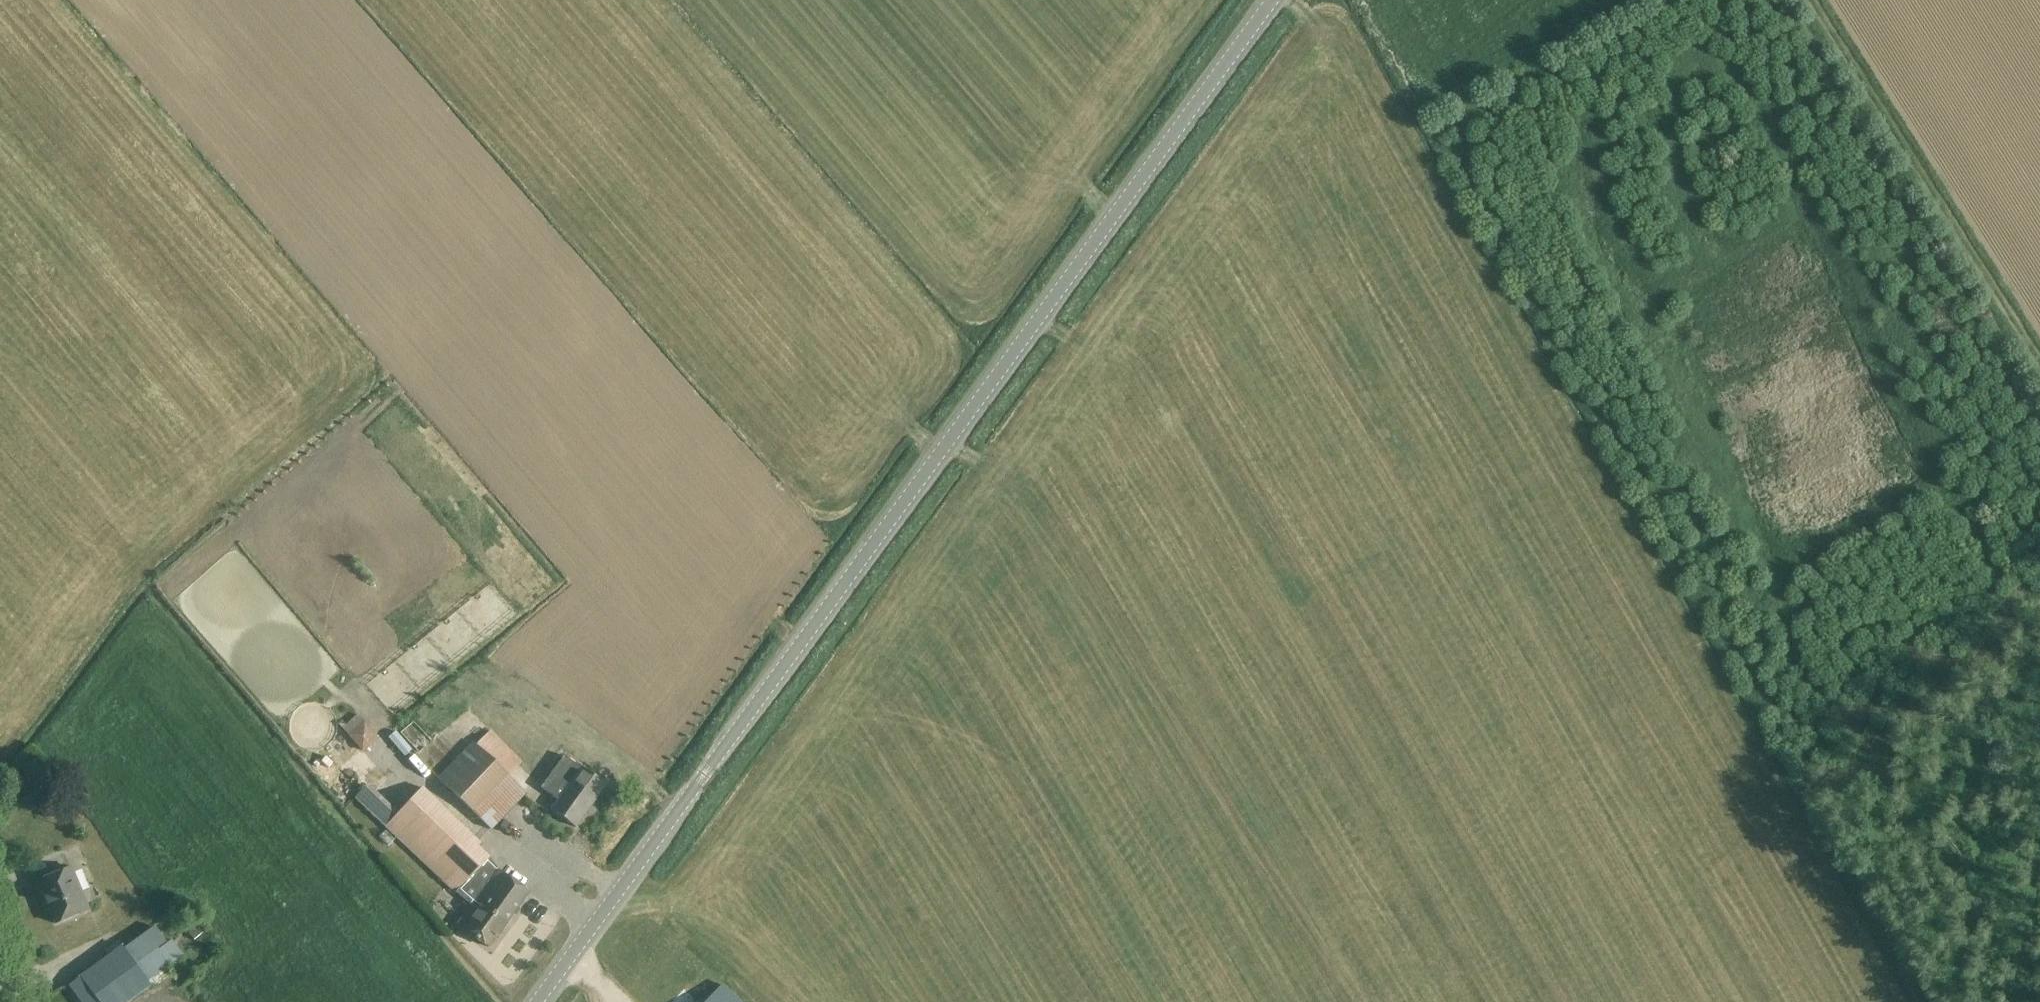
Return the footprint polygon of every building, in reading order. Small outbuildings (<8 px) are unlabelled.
[(366,750),(383,734),(361,710),(344,726),(366,750)] [(474,747),(471,744),(438,779),(473,813),(520,765),(522,762),(491,730),(474,747)] [(606,786),(564,755),(541,788),(557,800),(550,809),(576,827),(606,786)] [(36,759),(21,766),(25,777),(41,770),(36,759)] [(398,813),(386,826),(458,893),(491,859),(489,858),(477,846),(480,843),(466,829),(422,787),(398,813)] [(478,897),(498,870),(491,859),(458,893),(471,905),(457,924),(489,947),(509,919),(478,897)] [(89,910),(71,868),(53,875),(34,883),(41,900),(45,898),(56,924),(74,916),(89,910)] [(478,897),(509,919),(529,892),(498,870),(478,897)] [(69,986),(81,1001),(127,1001),(151,985),(150,984),(169,969),(155,950),(157,948),(166,942),(166,941),(154,926),(124,949),(122,946),(85,974),(69,986)] [(722,985),(705,1001),(739,1001),(722,985)]
